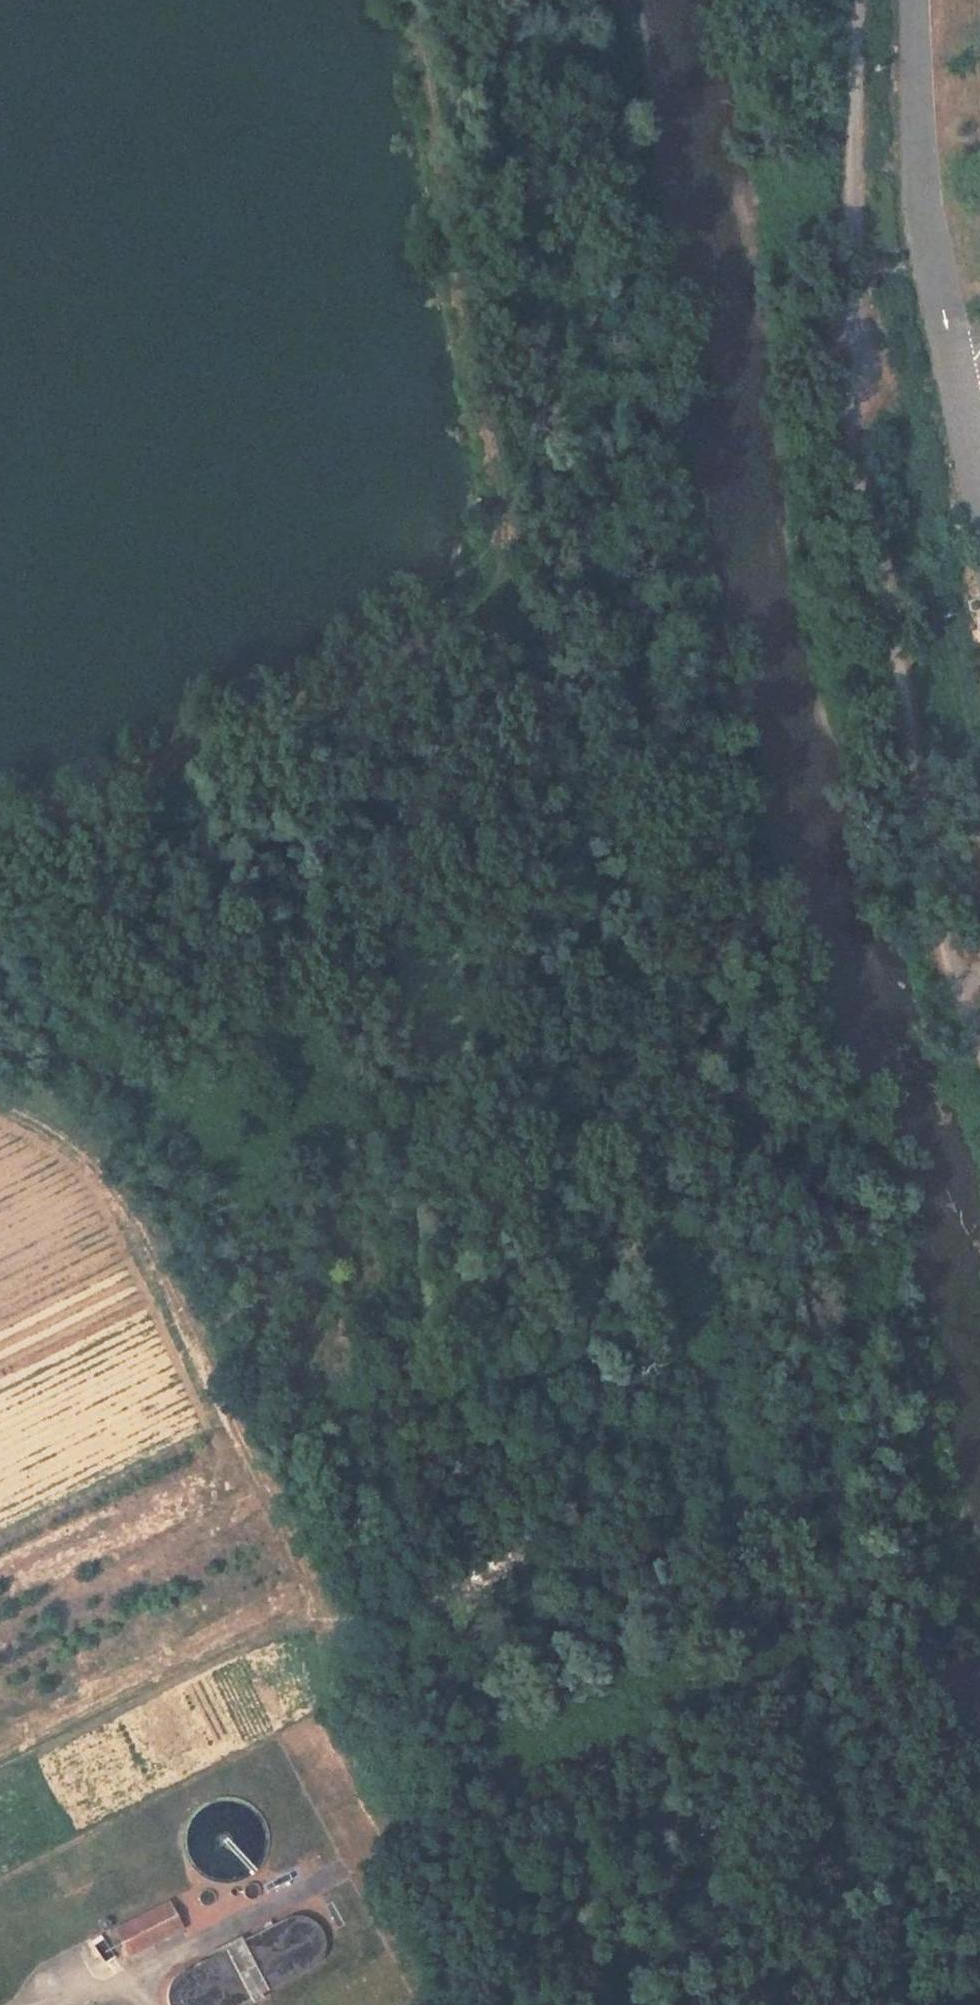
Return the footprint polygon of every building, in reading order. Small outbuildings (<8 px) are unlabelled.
[(178,1824),(211,1888),(276,1855),(243,1791),(178,1824)] [(169,1906),(117,1932),(129,1956),(181,1930),(169,1906)] [(253,1999),(333,1959),(308,1910),(228,1950),(253,1999)] [(175,2004),(205,2004),(200,1977),(171,1981),(175,2004)]
